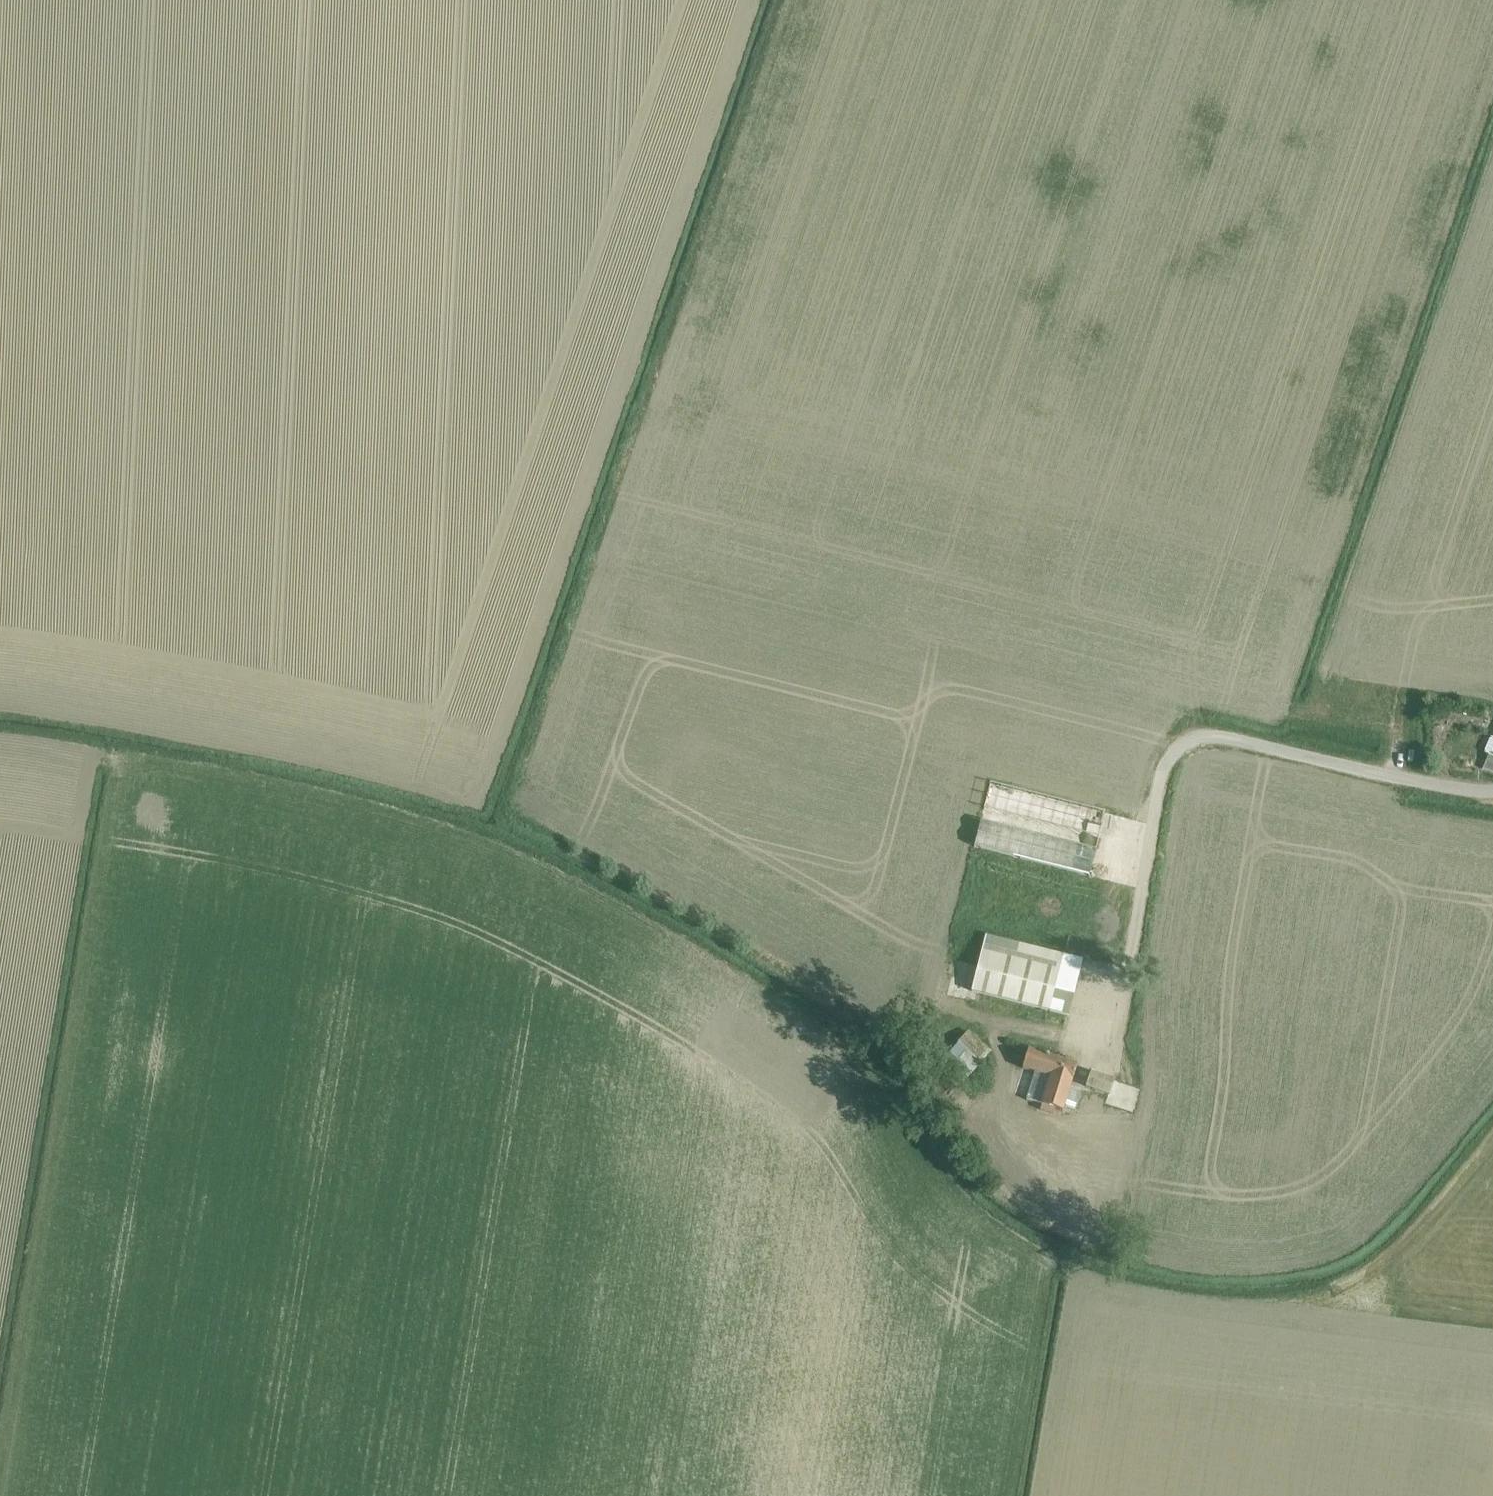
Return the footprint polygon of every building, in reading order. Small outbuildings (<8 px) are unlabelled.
[(1483,762),(1492,767),(1492,737),(1491,736),(1484,751),(1487,753),(1483,762)] [(1105,813),(990,784),(974,847),(1089,877),(1105,813)] [(985,936),(971,993),(1050,1012),(1063,955),(985,936)] [(964,1040),(938,1070),(958,1088),(985,1059),(964,1040)] [(1082,1092),(1070,1088),(1077,1066),(1028,1050),(1022,1069),(1035,1073),(1026,1101),(1042,1106),(1040,1110),(1053,1114),(1054,1110),(1062,1112),(1063,1109),(1066,1110),(1066,1109),(1075,1112),(1082,1092)] [(1131,1107),(1138,1088),(1090,1073),(1086,1087),(1109,1094),(1107,1100),(1131,1107)]
